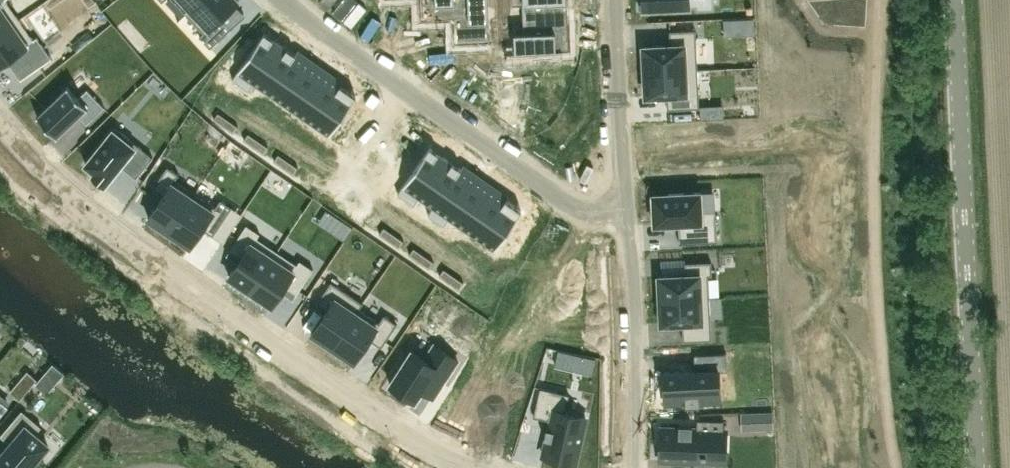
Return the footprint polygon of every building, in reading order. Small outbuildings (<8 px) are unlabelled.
[(20,18),(7,0),(0,0),(0,32),(20,18)] [(187,13),(201,0),(175,0),(187,13)] [(187,13),(204,32),(199,35),(210,47),(231,28),(223,19),(223,15),(235,4),(238,1),(238,0),(201,0),(187,13)] [(422,6),(438,5),(438,14),(456,13),(456,0),(422,0),(422,6)] [(456,13),(456,29),(472,29),(472,38),(491,37),(489,0),(456,0),(456,13)] [(509,3),(519,3),(519,18),(563,17),(563,0),(509,0),(509,3)] [(639,8),(690,6),(689,0),(639,0),(639,8)] [(520,33),(510,33),(511,52),(565,50),(563,17),(519,18),(520,33)] [(0,32),(0,64),(7,59),(21,79),(52,57),(37,36),(34,39),(20,18),(0,32)] [(670,44),(643,46),(645,69),(644,69),(644,71),(698,69),(696,29),(670,30),(670,44)] [(267,33),(240,72),(256,83),(283,44),(267,33)] [(283,44),(256,83),(271,93),(298,54),(283,44)] [(298,54),(271,93),(286,103),(313,64),(298,54)] [(313,64),(286,103),(301,114),(328,75),(313,64)] [(698,69),(644,71),(644,74),(645,74),(646,96),(667,95),(668,109),(700,107),(698,69)] [(328,75),(301,114),(316,124),(343,85),(328,75)] [(38,114),(37,115),(57,136),(58,135),(57,135),(79,114),(87,123),(105,106),(88,88),(79,96),(68,85),(67,86),(68,87),(39,115),(38,114)] [(343,85),(316,124),(332,135),(358,96),(343,85)] [(220,112),(216,119),(226,126),(230,119),(220,112)] [(230,119),(226,126),(235,133),(240,126),(230,119)] [(115,126),(86,163),(95,171),(93,174),(105,184),(121,164),(137,176),(153,156),(115,126)] [(250,133),(246,140),(256,147),(260,140),(250,133)] [(260,140),(256,147),(265,153),(270,147),(260,140)] [(426,147),(399,186),(415,197),(442,158),(426,147)] [(280,154),(276,160),(286,167),(290,161),(280,154)] [(442,158),(415,197),(429,207),(457,169),(442,158)] [(290,161),(286,167),(296,174),(300,168),(290,161)] [(163,194),(148,217),(170,231),(195,193),(175,179),(178,173),(167,166),(153,187),(163,194)] [(457,169),(429,207),(444,218),(472,180),(457,169)] [(472,180),(444,218),(459,229),(487,190),(472,180)] [(487,190),(459,229),(474,239),(501,201),(487,190)] [(701,191),(653,194),(654,224),(678,222),(679,242),(717,241),(716,211),(702,211),(701,191)] [(195,193),(170,231),(191,246),(203,228),(213,235),(232,206),(220,199),(215,206),(195,193)] [(501,201),(474,239),(490,251),(517,212),(501,201)] [(238,261),(229,276),(251,290),(277,250),(257,237),(260,233),(247,224),(229,250),(241,257),(238,261)] [(380,227),(376,233),(385,240),(390,234),(380,227)] [(390,234),(385,240),(395,247),(400,241),(390,234)] [(410,248),(406,254),(415,261),(420,255),(410,248)] [(277,250),(251,290),(272,305),(282,291),(285,286),(296,294),(313,268),(300,259),(297,263),(277,250)] [(420,255),(415,261),(425,268),(430,261),(420,255)] [(686,274),(659,275),(660,299),(710,297),(709,275),(712,274),(712,261),(685,262),(686,274)] [(440,268),(436,275),(446,282),(450,275),(440,268)] [(450,275),(446,282),(455,289),(460,282),(450,275)] [(327,309),(312,332),(333,346),(359,308),(363,302),(332,281),(317,303),(327,309)] [(710,297),(660,299),(661,323),(682,322),(683,340),(711,339),(710,297)] [(359,308),(333,346),(355,361),(370,338),(382,346),(397,323),(385,314),(379,322),(359,308)] [(412,349),(390,384),(400,390),(397,393),(410,401),(412,398),(415,400),(422,390),(433,397),(443,383),(458,359),(438,346),(429,360),(412,349)] [(695,370),(663,371),(665,403),(686,402),(686,404),(700,404),(700,401),(721,400),(719,370),(727,370),(726,352),(694,354),(695,370)] [(491,355),(484,374),(472,403),(486,409),(478,426),(500,436),(516,386),(498,379),(504,359),(491,355)] [(540,387),(534,416),(551,420),(543,455),(575,463),(586,416),(565,411),(570,393),(540,387)] [(9,407),(0,399),(0,418),(9,407)] [(0,457),(0,467),(28,467),(48,445),(35,434),(41,426),(22,409),(1,435),(9,442),(9,446),(0,457)] [(660,459),(659,459),(695,461),(695,462),(696,462),(696,453),(713,454),(714,434),(724,435),(724,434),(724,420),(698,419),(697,429),(692,428),(693,424),(679,423),(679,428),(661,427),(660,428),(661,428),(661,443),(660,443),(660,444),(661,444),(661,459),(660,459)]
